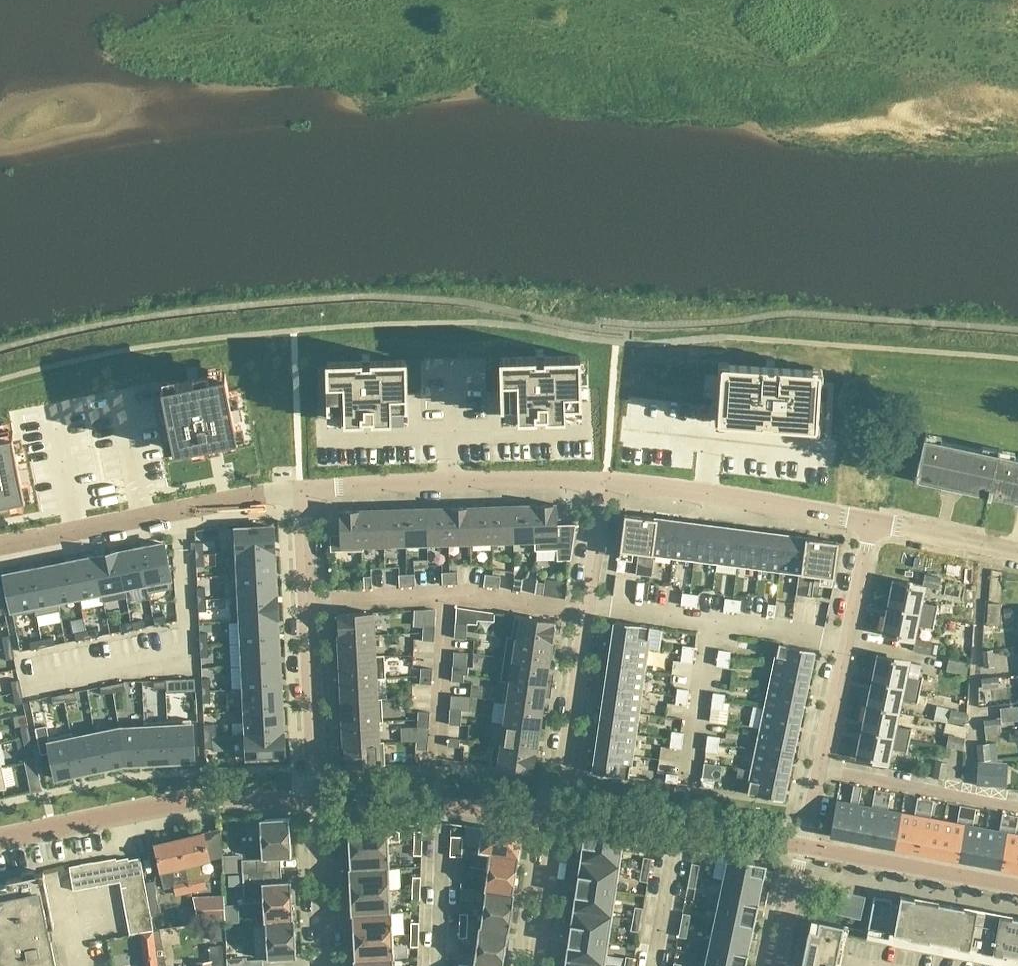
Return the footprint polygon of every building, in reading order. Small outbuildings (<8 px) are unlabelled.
[(376,359),(393,359),(393,346),(376,347),(376,359)] [(578,357),(500,359),(501,408),(517,407),(517,418),(564,417),(564,406),(580,406),(578,357)] [(405,362),(326,364),(327,412),(343,412),(343,423),(391,422),(390,411),(406,410),(405,362)] [(720,368),(716,421),(716,422),(717,423),(718,424),(812,430),(813,430),(814,430),(815,429),(815,428),(815,427),(819,375),(819,374),(819,373),(818,372),(817,372),(816,372),(723,365),(722,366),(721,366),(720,367),(720,368)] [(224,375),(160,387),(173,452),(237,439),(224,375)] [(920,489),(970,500),(972,491),(986,494),(985,495),(990,496),(1017,493),(1017,408),(942,391),(920,489)] [(0,435),(0,502),(25,497),(12,433),(0,435)] [(556,562),(570,562),(575,526),(556,527),(556,506),(534,507),(535,552),(556,552),(556,562)] [(534,507),(512,508),(513,543),(534,543),(534,552),(535,552),(534,507)] [(491,544),(490,508),(469,509),(470,545),(491,544)] [(491,544),(513,543),(512,508),(490,508),(491,544)] [(447,510),(448,545),(470,545),(469,509),(447,510)] [(425,510),(403,511),(404,546),(426,546),(425,510)] [(448,545),(447,510),(425,510),(426,546),(448,545)] [(382,511),(360,512),(361,553),(363,553),(363,548),(383,547),(382,511)] [(383,547),(404,546),(403,511),(382,511),(383,547)] [(340,553),(361,553),(360,512),(338,513),(339,536),(329,537),(329,554),(340,553)] [(651,579),(654,557),(651,556),(656,521),(624,517),(619,552),(638,554),(635,577),(651,579)] [(656,521),(651,556),(654,557),(672,559),(677,523),(656,521)] [(694,562),(698,526),(677,523),(672,559),(694,562)] [(694,562),(715,564),(720,529),(698,526),(694,562)] [(272,528),(230,531),(231,554),(273,552),(272,528)] [(720,529),(715,564),(737,567),(741,532),(720,529)] [(758,570),(763,534),(741,532),(737,567),(758,570)] [(758,570),(780,573),(784,537),(763,534),(758,570)] [(801,575),(806,540),(784,537),(780,573),(798,575),(801,575)] [(833,579),(838,544),(806,540),(801,575),(798,575),(795,597),(812,599),(815,577),(833,579)] [(201,544),(193,544),(194,556),(202,556),(201,544)] [(162,545),(139,550),(148,595),(171,590),(162,545)] [(139,550),(116,554),(125,600),(126,599),(124,590),(145,586),(147,595),(148,595),(139,550)] [(274,575),(273,552),(231,554),(231,555),(236,555),(237,577),(274,575)] [(116,554),(94,559),(103,604),(125,600),(116,554)] [(202,556),(194,556),(194,568),(202,568),(202,556)] [(94,559),(72,563),(79,599),(100,595),(102,604),(103,604),(94,559)] [(72,563),(49,567),(58,613),(59,613),(57,603),(79,599),(72,563)] [(49,567),(27,572),(36,617),(58,613),(49,567)] [(27,572),(4,576),(12,617),(34,613),(35,617),(36,617),(27,572)] [(450,586),(449,574),(441,574),(442,586),(450,586)] [(449,574),(450,586),(457,586),(457,574),(449,574)] [(239,599),(229,599),(229,600),(275,598),(274,575),(237,577),(239,599)] [(399,589),(407,588),(406,576),(398,577),(399,589)] [(406,576),(407,588),(414,588),(414,576),(406,576)] [(491,589),(492,577),(485,576),(483,588),(491,589)] [(940,579),(925,576),(923,586),(938,589),(940,579)] [(492,577),(491,589),(498,590),(500,578),(492,577)] [(372,590),(371,578),(363,579),(364,591),(372,590)] [(512,592),(520,593),(522,581),(514,580),(512,592)] [(536,584),(534,595),(542,597),(544,585),(536,584)] [(892,602),(890,610),(934,619),(937,606),(918,603),(921,590),(891,584),(888,601),(892,602)] [(204,589),(195,590),(196,602),(204,601),(204,589)] [(690,596),(682,595),(680,607),(688,608),(690,596)] [(690,596),(688,608),(696,609),(698,597),(690,596)] [(275,598),(229,600),(230,623),(276,620),(275,598)] [(204,601),(196,602),(197,614),(205,613),(204,601)] [(725,601),(723,613),(731,614),(733,602),(725,601)] [(733,602),(731,614),(739,615),(740,603),(733,602)] [(999,628),(1000,606),(987,605),(986,627),(999,628)] [(768,606),(766,618),(774,619),(776,607),(768,606)] [(931,632),(934,619),(890,610),(888,618),(884,617),(881,635),(911,641),(914,628),(931,632)] [(337,639),(374,637),(372,614),(336,616),(337,639)] [(164,617),(152,619),(154,627),(166,625),(164,617)] [(554,623),(519,618),(514,617),(511,639),(506,638),(506,639),(551,646),(554,623)] [(276,620),(230,623),(230,624),(240,623),(241,645),(278,643),(276,620)] [(142,621),(130,624),(132,632),(143,629),(142,621)] [(614,623),(611,645),(647,650),(650,628),(614,623)] [(130,624),(118,626),(120,634),(132,632),(130,624)] [(466,625),(455,625),(454,632),(466,633),(466,625)] [(423,627),(422,634),(434,635),(434,627),(423,627)] [(97,630),(85,633),(87,641),(99,638),(97,630)] [(465,641),(466,633),(454,632),(454,640),(465,641)] [(85,633),(73,635),(75,643),(87,641),(85,633)] [(433,643),(434,635),(422,634),(422,642),(433,643)] [(206,635),(198,635),(199,647),(207,647),(206,635)] [(9,637),(1,638),(3,650),(11,649),(9,637)] [(338,660),(384,658),(384,657),(375,657),(374,637),(337,639),(338,660)] [(52,639),(41,641),(42,649),(54,647),(52,639)] [(503,660),(548,667),(551,646),(506,639),(503,660)] [(41,641),(29,644),(30,652),(42,649),(41,641)] [(930,645),(914,641),(912,651),(928,654),(930,645)] [(241,645),(242,668),(279,666),(278,643),(241,645)] [(421,660),(440,659),(440,645),(420,645),(421,660)] [(608,666),(644,672),(647,650),(611,645),(608,666)] [(774,666),(809,674),(813,653),(778,645),(774,666)] [(207,647),(199,647),(199,659),(207,659),(207,647)] [(681,655),(693,657),(694,649),(682,647),(681,655)] [(11,649),(3,650),(5,662),(13,661),(11,649)] [(992,651),(981,652),(983,669),(994,668),(992,651)] [(718,652),(717,660),(729,662),(730,654),(718,652)] [(453,653),(452,667),(466,668),(467,654),(453,653)] [(693,657),(681,655),(680,663),(692,665),(693,657)] [(384,658),(338,660),(340,682),(385,680),(384,658)] [(874,684),(918,693),(921,680),(903,677),(905,664),(875,658),(872,675),(875,676),(874,684)] [(503,660),(500,682),(504,683),(545,688),(548,667),(503,660)] [(728,669),(729,662),(717,660),(716,668),(728,669)] [(966,676),(968,665),(948,661),(946,672),(966,676)] [(280,689),(279,666),(242,668),(243,690),(239,690),(239,691),(280,689)] [(644,672),(608,666),(605,688),(641,693),(644,672)] [(769,688),(804,695),(809,674),(774,666),(769,688)] [(452,668),(451,676),(467,677),(468,669),(452,668)] [(419,678),(431,678),(432,671),(420,670),(419,678)] [(467,677),(451,676),(451,684),(462,684),(463,677),(467,677)] [(998,688),(996,677),(980,679),(981,690),(998,688)] [(431,678),(419,678),(419,685),(431,686),(431,678)] [(209,680),(200,681),(201,693),(209,692),(209,680)] [(376,681),(385,680),(340,682),(341,703),(381,701),(381,700),(377,701),(376,681)] [(17,681),(9,683),(12,695),(20,693),(17,681)] [(165,682),(153,682),(153,691),(165,690),(165,682)] [(383,684),(383,698),(409,697),(409,683),(383,684)] [(545,688),(504,683),(502,704),(542,710),(545,688)] [(123,684),(111,686),(112,694),(124,692),(123,684)] [(916,706),(918,693),(874,684),(872,692),(868,691),(865,708),(895,714),(898,702),(916,706)] [(111,686),(99,689),(100,697),(112,694),(111,686)] [(605,688),(602,709),(637,714),(641,693),(605,688)] [(800,717),(804,695),(769,688),(765,709),(800,717)] [(280,689),(239,691),(240,714),(281,711),(280,689)] [(675,698),(687,700),(688,692),(676,690),(675,698)] [(209,692),(201,693),(202,705),(210,705),(209,692)] [(20,693),(12,695),(14,707),(22,705),(20,693)] [(74,694),(62,696),(64,704),(75,702),(74,694)] [(712,695),(711,702),(723,704),(724,696),(712,695)] [(62,696),(50,698),(52,706),(64,704),(62,696)] [(687,700),(675,698),(674,706),(686,708),(687,700)] [(341,703),(342,725),(383,723),(381,701),(341,703)] [(722,712),(723,704),(711,702),(710,710),(722,712)] [(542,710),(502,704),(501,705),(506,705),(503,726),(539,731),(542,710)] [(893,726),(895,714),(865,708),(861,725),(865,726),(863,733),(908,743),(911,730),(893,726)] [(599,730),(634,736),(637,714),(602,709),(599,730)] [(795,738),(800,717),(765,709),(760,731),(795,738)] [(246,736),(282,734),(281,711),(240,714),(240,715),(245,714),(246,736)] [(461,711),(449,711),(449,719),(460,719),(461,711)] [(963,727),(966,715),(949,712),(947,724),(963,727)] [(429,722),(429,714),(417,714),(417,721),(429,722)] [(460,727),(460,719),(449,719),(448,726),(460,727)] [(1000,733),(999,720),(983,722),(984,735),(1000,733)] [(190,721),(166,722),(169,764),(192,763),(191,729),(190,721)] [(416,729),(428,730),(429,722),(417,721),(416,729)] [(166,722),(144,724),(146,765),(169,764),(166,722)] [(383,724),(383,723),(342,725),(343,747),(384,745),(383,743),(379,744),(378,724),(383,724)] [(143,730),(119,731),(123,766),(146,765),(144,724),(143,724),(143,730)] [(215,725),(203,726),(203,738),(212,738),(216,738),(215,725)] [(27,726),(19,728),(22,740),(30,738),(27,726)] [(539,731),(503,726),(500,747),(535,752),(539,731)] [(47,727),(36,729),(41,755),(50,753),(55,780),(79,775),(70,735),(50,739),(47,727)] [(631,757),(634,736),(599,730),(595,753),(631,757)] [(119,731),(94,736),(101,771),(123,766),(119,731)] [(795,738),(760,731),(756,752),(791,759),(795,738)] [(670,741),(682,743),(683,735),(671,733),(670,741)] [(908,743),(863,733),(861,742),(858,741),(854,758),(884,765),(887,752),(905,755),(908,743)] [(282,734),(246,736),(247,760),(284,758),(282,734)] [(71,735),(70,735),(79,775),(101,771),(94,736),(72,741),(71,735)] [(719,739),(707,737),(706,745),(717,747),(719,739)] [(961,752),(964,740),(947,737),(945,749),(961,752)] [(30,738),(22,740),(24,752),(32,750),(30,738)] [(212,738),(203,738),(204,750),(212,750),(212,738)] [(459,741),(447,740),(447,748),(459,749),(459,741)] [(681,751),(682,743),(670,741),(669,749),(681,751)] [(415,751),(427,752),(427,744),(415,743),(415,751)] [(343,747),(344,769),(385,767),(384,745),(343,747)] [(717,747),(706,745),(705,753),(716,755),(717,747)] [(988,745),(975,746),(977,763),(990,761),(988,745)] [(535,752),(500,747),(497,769),(532,775),(535,752)] [(751,773),(786,781),(791,759),(756,752),(751,773)] [(592,774),(628,780),(631,757),(595,753),(592,774)] [(947,765),(935,763),(932,779),(944,781),(947,765)] [(1005,788),(999,788),(1000,766),(1006,766),(1006,765),(978,764),(976,787),(1004,789),(1005,788)] [(747,795),(782,802),(786,781),(751,773),(747,795)] [(666,775),(665,783),(677,785),(678,777),(666,775)] [(700,788),(712,789),(713,781),(701,780),(700,788)] [(830,838),(851,842),(858,807),(861,789),(853,787),(850,805),(836,803),(830,838)] [(873,846),(882,793),(875,791),(871,809),(858,807),(851,842),(873,846)] [(894,850),(900,815),(887,812),(890,794),(882,793),(873,846),(894,850)] [(900,815),(894,850),(915,854),(925,801),(917,799),(914,817),(900,815)] [(925,801),(915,854),(936,858),(943,822),(929,820),(933,802),(925,801)] [(958,862),(968,809),(960,807),(956,825),(943,822),(936,858),(958,862)] [(979,866),(985,831),(972,828),(975,810),(968,809),(958,862),(979,866)] [(999,833),(985,831),(979,866),(1000,870),(1010,817),(1002,815),(999,833)] [(1010,817),(1000,870),(1017,873),(1017,837),(1014,836),(1017,818),(1010,817)] [(290,859),(288,820),(259,822),(261,861),(290,859)] [(388,840),(398,840),(397,820),(387,820),(388,840)] [(347,824),(348,847),(388,845),(387,822),(347,824)] [(519,860),(522,836),(481,828),(477,854),(489,856),(518,860),(519,860)] [(198,864),(208,861),(202,836),(178,842),(190,894),(206,890),(202,875),(201,876),(198,864)] [(583,836),(579,861),(618,867),(622,842),(583,836)] [(413,847),(421,847),(422,837),(413,837),(413,847)] [(450,838),(450,848),(462,848),(462,838),(450,838)] [(164,890),(174,887),(176,897),(190,894),(178,842),(154,848),(164,890)] [(389,869),(388,845),(348,847),(349,870),(348,870),(348,871),(389,869)] [(421,847),(413,847),(413,857),(421,857),(421,847)] [(449,858),(461,858),(462,848),(450,848),(449,858)] [(483,893),(484,893),(513,897),(518,860),(489,856),(483,893)] [(726,858),(721,883),(760,891),(765,866),(726,858)] [(643,859),(641,871),(648,872),(651,860),(643,859)] [(144,886),(140,860),(128,862),(128,860),(116,862),(115,860),(92,865),(92,864),(80,866),(80,867),(68,869),(73,893),(119,884),(129,937),(140,935),(153,932),(147,898),(144,886)] [(241,862),(241,874),(257,873),(256,861),(241,862)] [(575,886),(615,892),(618,867),(579,861),(575,886)] [(691,865),(688,877),(696,878),(698,866),(691,865)] [(348,871),(349,893),(389,891),(388,870),(389,870),(389,869),(348,871)] [(646,884),(648,872),(641,871),(638,883),(646,884)] [(263,923),(294,921),(292,921),(290,883),(272,884),(271,872),(257,873),(241,874),(243,905),(262,904),(263,923)] [(43,874),(5,882),(6,885),(0,886),(0,965),(58,965),(50,929),(53,928),(43,874)] [(696,878),(688,877),(686,888),(694,890),(696,878)] [(411,892),(420,893),(420,883),(412,882),(411,892)] [(721,883),(716,908),(755,916),(760,891),(721,883)] [(154,884),(144,886),(147,898),(157,896),(154,884)] [(571,912),(611,917),(615,892),(575,886),(571,912)] [(390,914),(389,891),(349,893),(350,916),(391,914),(391,913),(390,914)] [(420,893),(411,892),(411,902),(419,903),(420,893)] [(508,933),(513,897),(484,893),(479,928),(508,933)] [(859,919),(864,900),(863,899),(841,894),(837,914),(859,919)] [(868,930),(893,935),(892,935),(908,938),(907,940),(928,944),(929,942),(957,947),(957,949),(968,951),(969,949),(982,952),(981,954),(1002,958),(1003,956),(1017,959),(1017,920),(900,898),(897,910),(891,909),(891,902),(873,898),(868,930)] [(195,909),(198,924),(224,923),(223,908),(195,909)] [(632,920),(640,922),(642,910),(634,908),(632,920)] [(750,941),(755,916),(716,908),(710,932),(750,941)] [(611,917),(571,912),(568,937),(607,942),(611,917)] [(351,917),(352,939),(392,937),(391,914),(350,916),(350,917),(351,917)] [(682,914),(680,926),(688,928),(690,916),(682,914)] [(459,915),(459,927),(467,927),(467,915),(459,915)] [(632,920),(630,932),(638,933),(640,922),(632,920)] [(294,921),(263,923),(263,924),(264,924),(266,962),(296,960),(294,921)] [(801,965),(835,965),(843,928),(818,922),(810,921),(808,931),(802,960),(801,965)] [(410,924),(410,936),(418,936),(418,924),(410,924)] [(688,928),(680,926),(678,938),(685,939),(688,928)] [(458,939),(466,939),(467,927),(459,927),(458,939)] [(507,934),(508,935),(508,933),(479,928),(478,928),(473,965),(502,965),(507,934)] [(710,932),(705,957),(745,965),(750,941),(710,932)] [(152,933),(140,935),(144,965),(156,965),(152,933)] [(418,936),(410,936),(409,948),(418,948),(418,936)] [(393,960),(392,937),(352,939),(354,961),(352,961),(352,962),(393,960)] [(564,962),(592,965),(603,965),(607,942),(568,937),(564,962)] [(221,948),(208,949),(210,964),(196,965),(222,965),(221,948)] [(703,965),(745,965),(705,957),(703,965)]
